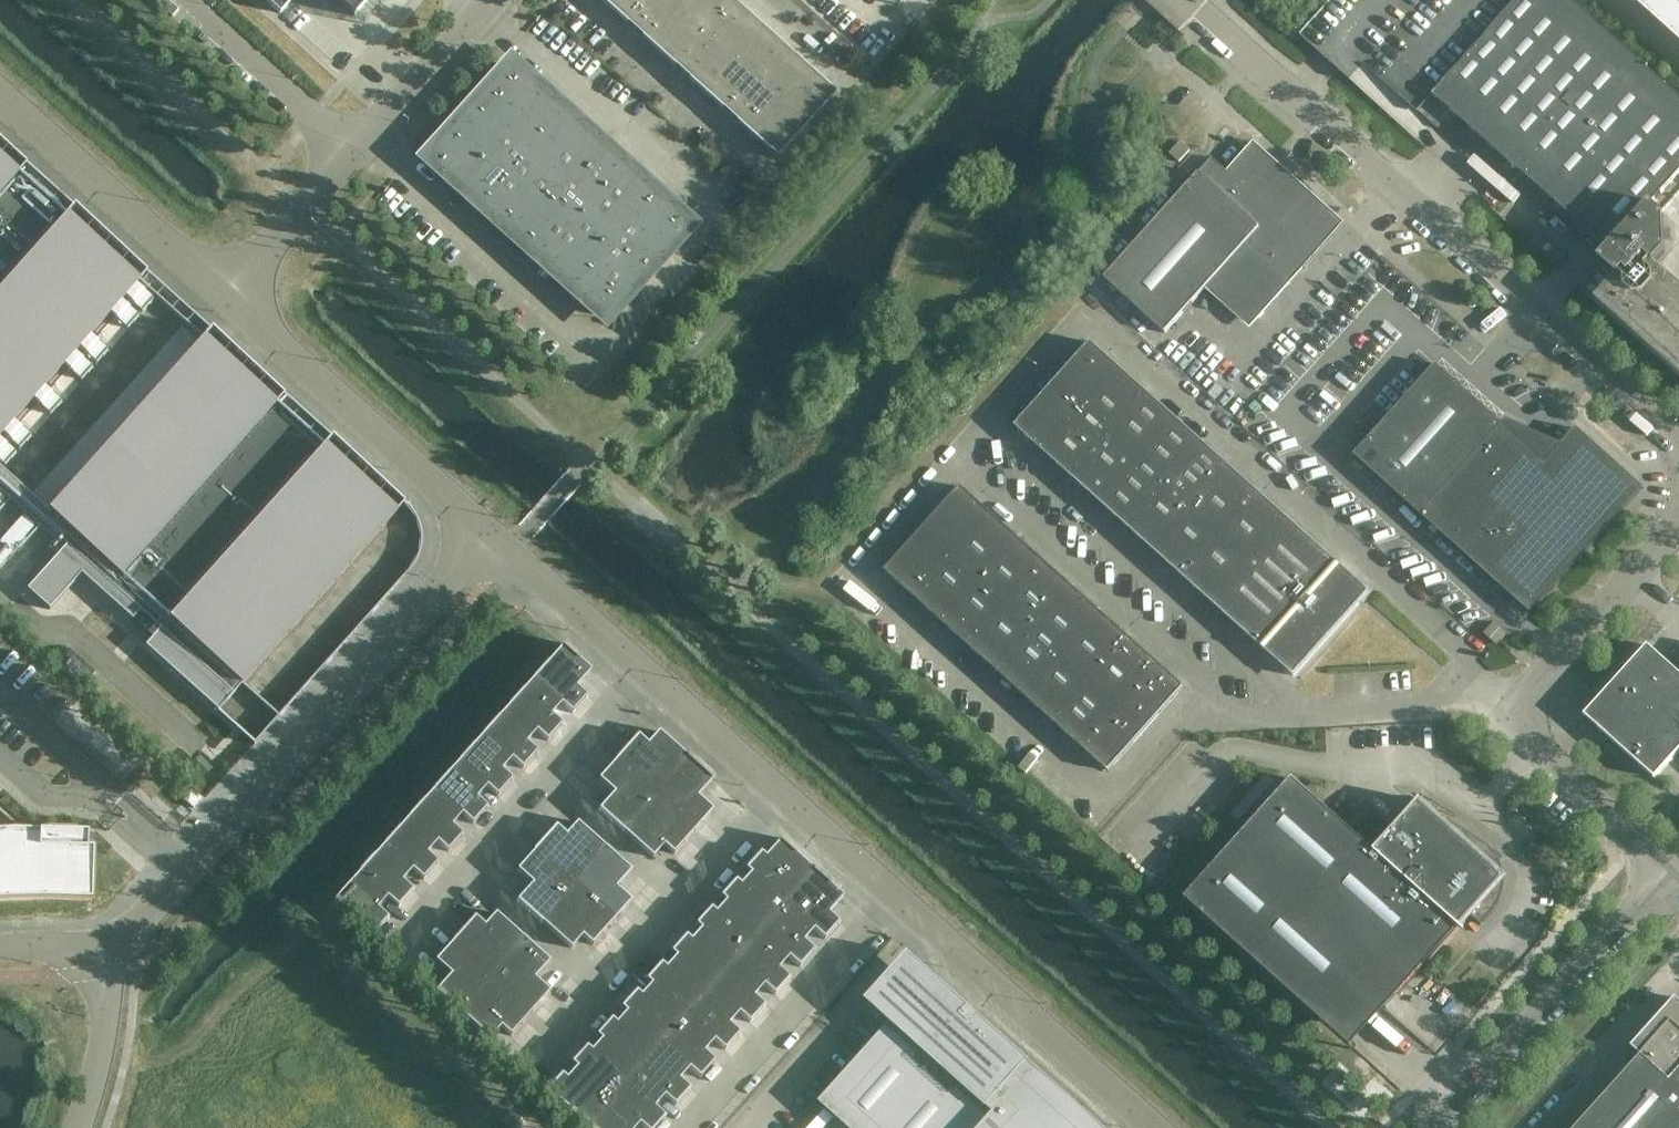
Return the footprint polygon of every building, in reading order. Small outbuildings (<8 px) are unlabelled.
[(280,13),(292,0),(265,0),(280,13)] [(363,25),(386,0),(336,0),(363,25)] [(611,8),(618,0),(601,0),(611,8)] [(611,8),(627,23),(628,23),(635,29),(661,0),(618,0),(611,8)] [(668,0),(661,0),(635,29),(642,36),(641,36),(658,51),(688,18),(668,0)] [(688,18),(704,0),(668,0),(688,18)] [(733,0),(704,0),(688,18),(712,39),(740,7),(733,1),(734,0),(733,0)] [(1303,39),(1349,80),(1362,64),(1417,112),(1433,94),(1516,0),(1338,0),(1303,39)] [(1616,278),(1595,301),(1678,377),(1678,287),(1654,265),(1665,252),(1663,217),(1651,205),(1678,174),(1678,98),(1570,0),(1516,0),(1433,94),(1608,251),(1598,262),(1616,278)] [(1649,15),(1678,42),(1678,0),(1633,0),(1649,15)] [(747,13),(740,7),(712,39),(735,61),(765,28),(748,13),(747,13)] [(712,39),(688,18),(658,51),(675,66),(682,72),(712,39)] [(781,43),(765,28),(735,61),(759,82),(788,50),(781,43)] [(735,61),(712,39),(682,72),(689,78),(689,79),(706,94),(735,61)] [(795,56),(788,50),(759,82),(783,103),(812,71),(795,56)] [(759,82),(735,61),(706,94),(722,109),(723,108),(730,115),(759,82)] [(437,172),(589,310),(595,314),(602,316),(609,316),(616,313),(621,308),(681,241),(686,233),(687,225),(685,216),(680,209),(527,72),(521,68),(514,65),(507,66),(501,69),(495,74),(435,141),(431,146),(429,153),(429,160),(432,167),(437,172)] [(828,85),(812,71),(783,103),(807,125),(836,93),(828,86),(828,85)] [(783,103),(759,82),(730,115),(737,121),(736,121),(753,136),(783,103)] [(807,125),(783,103),(753,136),(770,151),(777,158),(807,125)] [(1179,162),(1190,150),(1180,141),(1169,153),(1179,162)] [(1212,159),(1104,278),(1165,333),(1205,287),(1240,319),(1260,317),(1344,223),(1253,142),(1226,172),(1212,159)] [(66,545),(27,589),(34,595),(33,595),(49,609),(74,582),(81,573),(132,619),(140,611),(160,629),(145,645),(165,663),(165,664),(218,711),(397,510),(0,155),(0,486),(66,545)] [(1091,342),(1015,426),(1293,676),(1369,591),(1091,342)] [(1436,364),(1426,375),(1354,455),(1530,613),(1643,487),(1576,428),(1562,444),(1506,420),(1503,424),(1436,364)] [(885,571),(1108,771),(1184,687),(961,487),(885,571)] [(1497,644),(1498,643),(1507,633),(1494,622),(1484,633),(1497,644)] [(592,669),(565,643),(335,900),(374,934),(389,918),(377,908),(387,897),(399,907),(413,890),(402,880),(412,869),(423,879),(438,863),(427,853),(437,841),(448,851),(463,835),(452,825),(462,814),(473,824),(488,807),(477,797),(487,786),(498,796),(513,779),(502,769),(512,758),(523,768),(538,752),(527,742),(537,731),(548,741),(563,724),(551,714),(561,703),(573,713),(587,696),(576,686),(592,669)] [(1647,645),(1601,697),(1600,696),(1599,697),(1600,697),(1585,714),(1584,713),(1583,714),(1584,715),(1583,715),(1584,716),(1585,715),(1602,730),(1601,731),(1602,732),(1602,731),(1654,778),(1678,750),(1678,673),(1647,645)] [(238,725),(259,739),(278,711),(247,690),(237,704),(247,711),(238,725)] [(698,796),(714,777),(689,755),(687,757),(659,731),(647,743),(637,734),(599,778),(614,792),(598,810),(621,830),(622,829),(653,857),(664,845),(674,854),(713,809),(698,796)] [(1293,778),(1185,899),(1323,1022),(1357,984),(1386,1009),(1470,915),(1481,925),(1492,913),(1499,902),(1503,891),(1504,878),(1502,866),(1499,860),(1493,850),(1488,845),(1478,838),(1454,823),(1449,829),(1410,795),(1409,796),(1417,803),(1374,851),(1293,778)] [(3,901),(16,900),(30,900),(45,899),(45,892),(86,894),(88,832),(21,830),(0,811),(0,901),(3,901)] [(616,886),(632,869),(607,847),(606,848),(577,822),(566,834),(556,825),(517,869),(532,883),(517,900),(542,923),(542,922),(571,948),(582,935),(593,945),(631,900),(616,886)] [(843,896),(782,838),(765,856),(760,851),(745,868),(750,872),(740,883),(735,879),(720,895),(725,900),(716,911),(710,906),(696,923),(701,928),(691,939),(686,934),(671,951),(676,955),(666,966),(661,962),(646,978),(651,983),(641,994),(636,990),(621,1006),(626,1011),(616,1022),(611,1017),(596,1034),(601,1038),(591,1050),(586,1045),(571,1062),(576,1066),(566,1077),(561,1073),(546,1089),(590,1127),(635,1127),(640,1123),(645,1127),(655,1127),(666,1116),(654,1106),(664,1095),(676,1105),(690,1089),(679,1079),(689,1068),(700,1077),(715,1061),(704,1051),(714,1040),(725,1050),(740,1033),(729,1023),(739,1012),(750,1022),(765,1005),(754,996),(764,985),(775,994),(790,978),(779,968),(789,957),(800,967),(815,950),(803,940),(813,929),(825,939),(840,922),(828,912),(843,896)] [(451,974),(436,990),(490,1039),(501,1026),(511,1035),(550,991),(535,977),(550,960),(525,938),(495,912),(484,925),(474,916),(436,960),(451,974)] [(820,1102),(849,1127),(1103,1127),(933,976),(820,1102)] [(1676,997),(1631,1046),(1635,1050),(1632,1053),(1638,1058),(1575,1127),(1678,1127),(1678,1000),(1676,997)]
